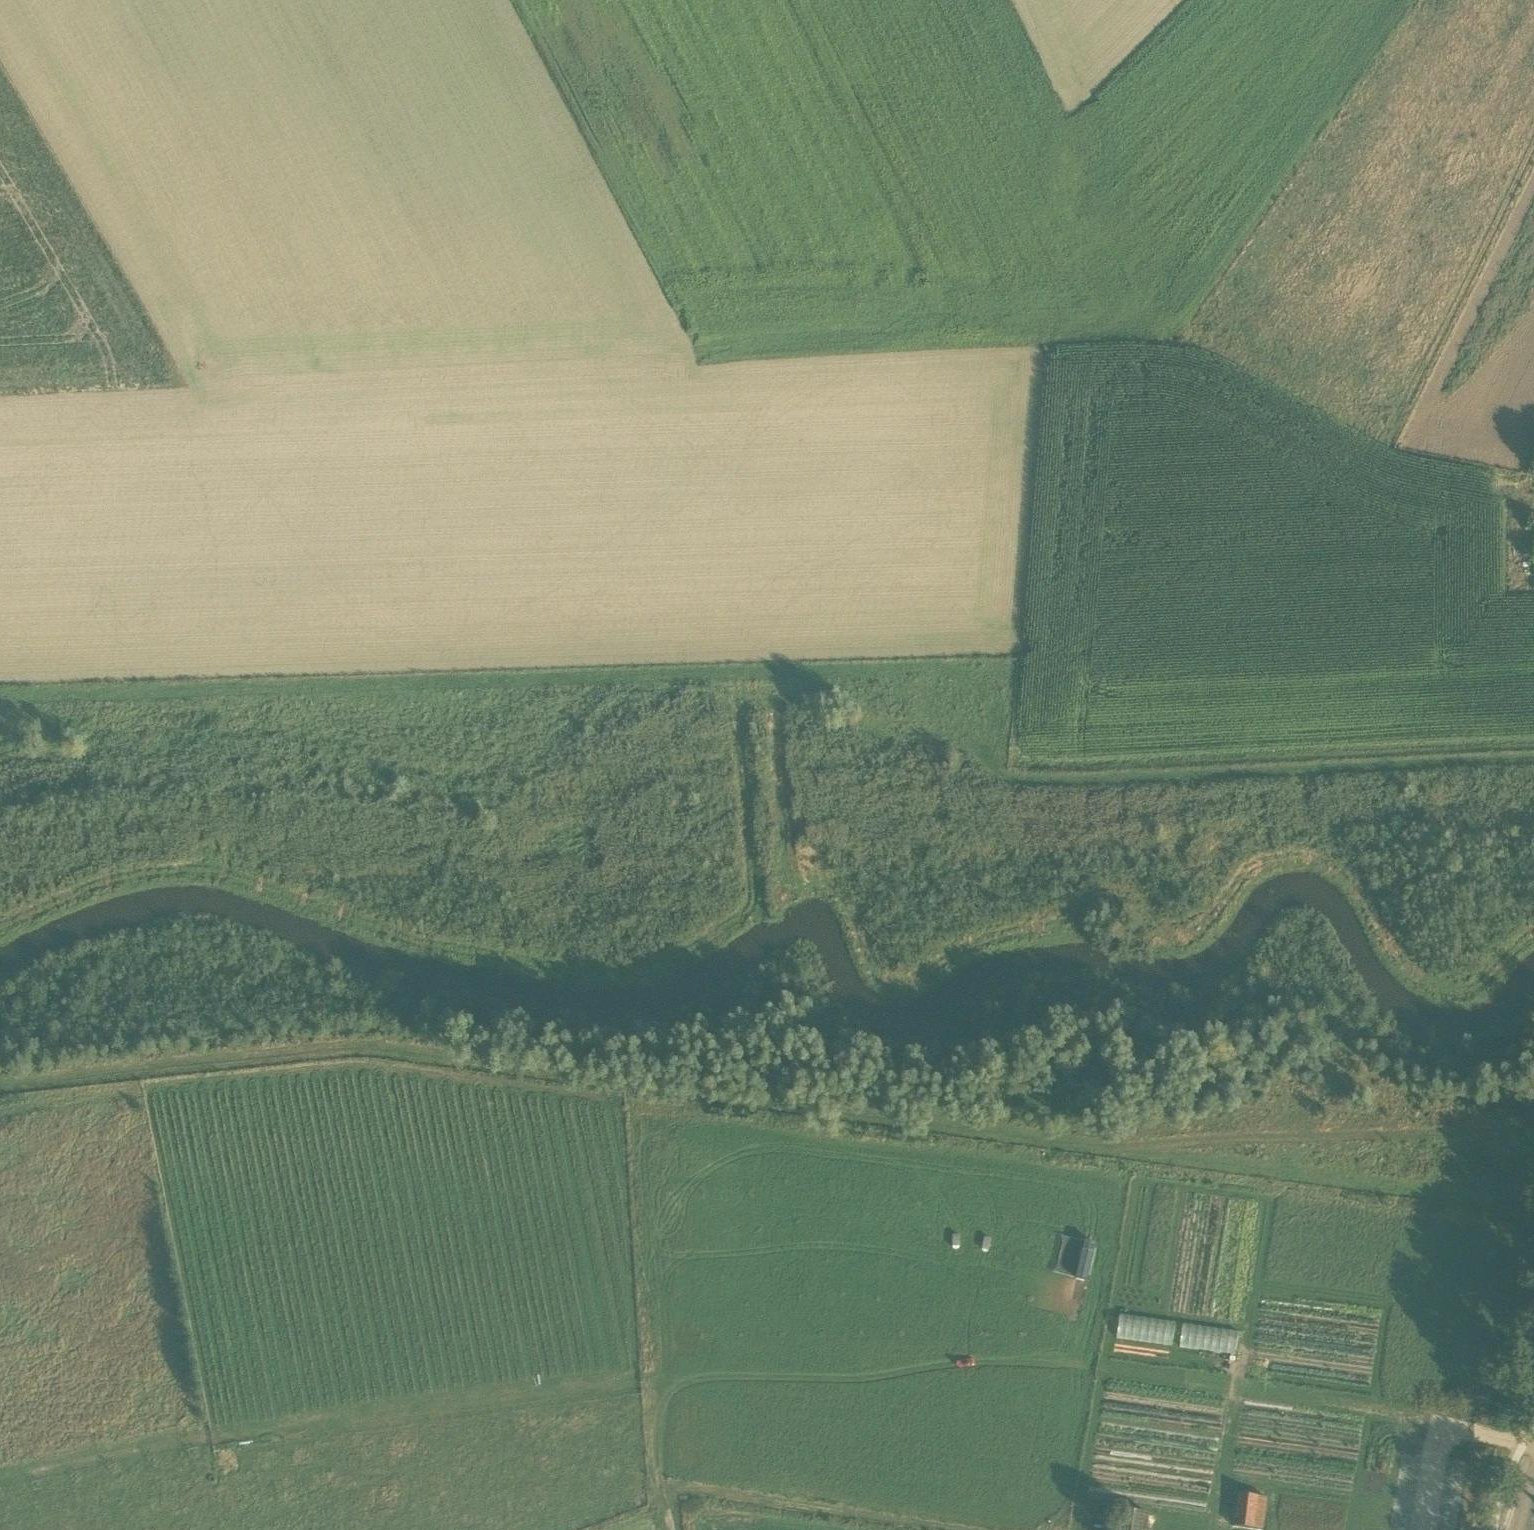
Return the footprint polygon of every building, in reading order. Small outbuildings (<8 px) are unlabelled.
[(1213,1480),(1209,1512),(1238,1517),(1242,1485),(1213,1480)] [(1114,1529),(1148,1529),(1149,1518),(1117,1514),(1114,1529)]
